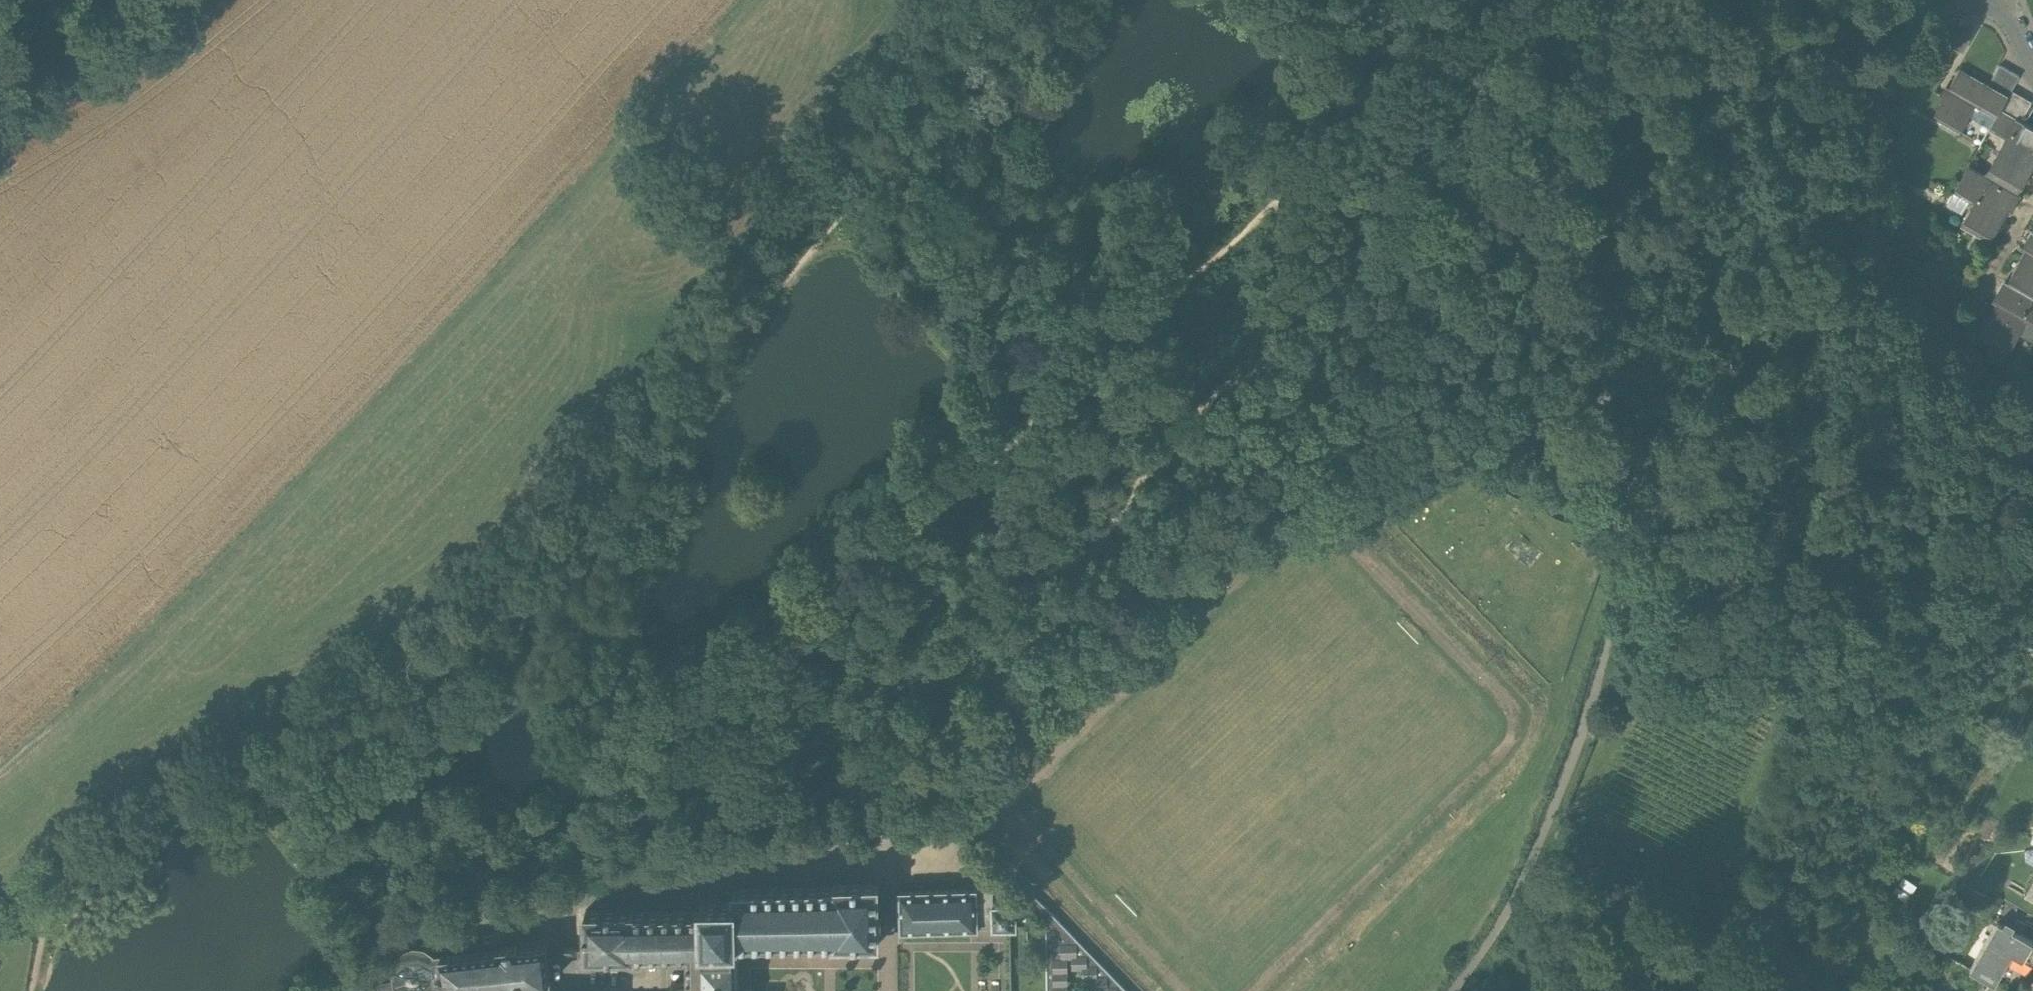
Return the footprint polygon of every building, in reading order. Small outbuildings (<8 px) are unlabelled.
[(2008,100),(2011,93),(2019,79),(2000,68),(1989,89),(2008,100)] [(1974,108),(1996,120),(2000,113),(2008,100),(1989,89),(1959,72),(1933,119),(1959,134),(1974,108)] [(2031,104),(2011,93),(2008,100),(2000,113),(2020,124),(2031,104)] [(2000,113),(1996,120),(1988,134),(2006,144),(1986,178),(2016,195),(2032,164),(2032,131),(2020,124),(2000,113)] [(2016,195),(1986,178),(1968,168),(1955,192),(1974,202),(1960,228),(1988,243),(2016,195)] [(2008,287),(2032,300),(2032,243),(2008,287)] [(2008,287),(1977,342),(2008,359),(2027,325),(2032,329),(2032,300),(2008,287)] [(739,953),(737,953),(737,948),(737,945),(833,944),(833,946),(881,945),(881,928),(879,928),(879,884),(833,884),(833,887),(734,888),(734,902),(702,902),(702,912),(635,912),(635,910),(586,910),(586,955),(635,954),(635,952),(690,951),(690,983),(671,983),(671,990),(739,990),(739,953)] [(976,890),(976,888),(900,891),(901,927),(900,927),(900,934),(979,931),(980,928),(992,928),(992,930),(1018,929),(1017,905),(1027,905),(1047,926),(1047,990),(1069,990),(1068,958),(1071,958),(1072,969),(1082,969),(1082,980),(1092,980),(1093,990),(1103,990),(1129,990),(1033,893),(1032,891),(992,893),(992,890),(976,890)] [(2023,906),(2032,912),(2032,888),(2023,906)] [(1999,935),(1970,983),(1984,990),(1997,990),(2012,966),(2032,979),(2032,955),(1999,935)] [(425,950),(422,949),(421,948),(419,948),(417,948),(414,948),(411,948),(409,949),(406,950),(403,951),(399,955),(395,959),(394,961),(391,961),(393,981),(381,982),(378,986),(379,990),(476,990),(550,983),(547,945),(518,948),(518,946),(500,948),(500,950),(434,957),(434,956),(425,950)]
